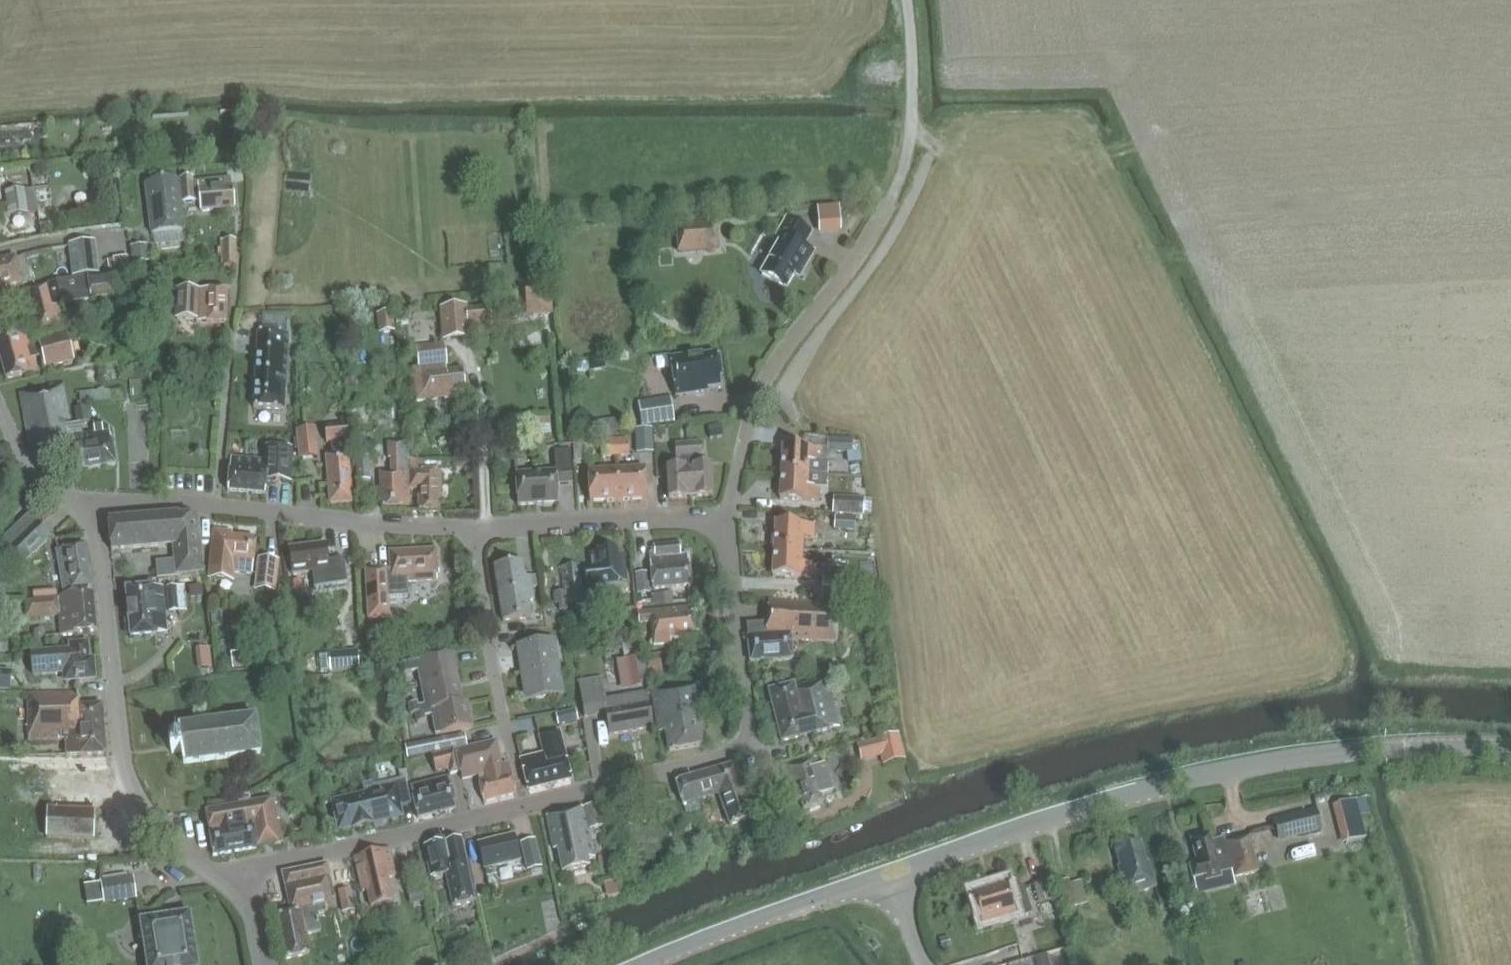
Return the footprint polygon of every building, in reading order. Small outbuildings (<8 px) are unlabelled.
[(192,183),(192,178),(180,180),(182,204),(199,202),(200,212),(235,209),(231,179),(192,183)] [(183,231),(177,180),(145,184),(151,235),(183,231)] [(37,212),(33,188),(4,193),(7,216),(37,212)] [(849,205),(825,206),(826,228),(850,227),(849,205)] [(785,289),(792,276),(798,279),(812,253),(802,247),(810,233),(786,219),(772,241),(778,244),(760,274),(785,289)] [(719,251),(717,223),(675,226),(677,254),(719,251)] [(98,274),(94,241),(67,244),(71,277),(98,274)] [(221,268),(237,268),(236,241),(221,242),(221,268)] [(149,263),(146,245),(129,247),(132,265),(149,263)] [(15,259),(15,257),(0,262),(0,289),(31,281),(24,256),(15,259)] [(87,277),(56,282),(62,304),(90,300),(90,298),(120,294),(117,273),(87,277)] [(67,321),(62,304),(56,282),(48,284),(27,289),(38,329),(59,323),(67,321)] [(227,290),(176,289),(175,320),(196,320),(196,322),(226,322),(227,290)] [(530,293),(532,315),(553,313),(552,292),(530,293)] [(491,327),(490,307),(465,308),(465,307),(439,309),(440,339),(467,338),(466,329),(491,327)] [(395,331),(392,312),(376,315),(378,334),(395,331)] [(26,331),(0,339),(0,361),(5,380),(37,371),(33,359),(41,357),(44,369),(74,361),(66,334),(36,342),(37,344),(30,346),(26,331)] [(288,336),(257,334),(253,409),(283,411),(288,336)] [(447,365),(444,346),(415,349),(417,369),(413,369),(416,402),(453,398),(452,391),(465,390),(463,370),(446,372),(445,366),(447,365)] [(702,357),(702,354),(669,359),(674,396),(707,391),(707,389),(721,386),(717,355),(702,357)] [(73,430),(63,384),(18,393),(29,447),(32,447),(33,455),(70,448),(73,471),(115,465),(111,441),(108,427),(102,428),(101,423),(93,425),(94,433),(81,435),(80,429),(73,430)] [(125,401),(124,390),(78,393),(78,403),(125,401)] [(673,423),(670,397),(637,402),(641,427),(673,423)] [(89,422),(87,408),(73,411),(76,425),(89,422)] [(549,417),(536,418),(508,422),(510,439),(538,436),(551,434),(549,417)] [(623,419),(601,420),(601,430),(623,429),(623,419)] [(347,455),(350,454),(347,424),(323,427),(325,444),(329,443),(331,456),(325,457),(330,503),(352,500),(347,455)] [(318,457),(315,428),(295,430),(297,459),(318,457)] [(652,453),(651,428),(634,429),(636,454),(652,453)] [(614,439),(614,457),(627,457),(626,438),(614,439)] [(614,457),(614,439),(601,439),(602,458),(614,457)] [(850,440),(829,439),(829,450),(849,451),(850,440)] [(406,465),(407,465),(407,461),(407,443),(388,443),(388,460),(391,460),(391,474),(380,474),(380,507),(409,507),(409,492),(407,472),(406,465)] [(584,461),(583,443),(573,443),(574,462),(584,461)] [(687,444),(690,498),(712,497),(711,467),(698,467),(698,460),(701,460),(700,443),(687,444)] [(690,498),(687,444),(674,444),(675,461),(678,461),(679,468),(666,469),(668,499),(690,498)] [(264,447),(263,461),(229,458),(227,492),(264,495),(265,482),(290,483),(291,449),(264,447)] [(781,447),(780,473),(810,475),(810,463),(820,463),(821,449),(781,447)] [(556,486),(567,485),(571,485),(569,451),(554,451),(555,472),(516,474),(517,506),(556,504),(556,486)] [(370,481),(368,456),(354,457),(356,483),(370,481)] [(422,461),(407,461),(407,465),(406,465),(407,472),(409,492),(416,492),(416,511),(439,511),(439,472),(422,472),(422,461)] [(643,468),(616,469),(617,502),(645,500),(643,468)] [(617,502),(616,469),(588,471),(590,503),(617,502)] [(809,486),(810,475),(780,473),(778,500),(818,502),(819,487),(809,486)] [(864,503),(833,501),(832,514),(863,515),(864,503)] [(28,513),(0,540),(0,542),(22,565),(51,537),(28,513)] [(179,517),(179,515),(108,521),(110,551),(173,546),(174,562),(156,563),(157,579),(176,578),(175,575),(203,573),(197,516),(179,517)] [(855,518),(834,517),(833,530),(855,531),(855,518)] [(773,549),(802,551),(803,539),(813,540),(814,525),(774,523),(773,549)] [(232,533),(213,531),(208,580),(233,582),(234,571),(251,572),(255,539),(231,537),(232,533)] [(680,554),(679,543),(652,545),(653,553),(648,553),(652,590),(690,586),(687,554),(680,554)] [(327,562),(325,544),(288,549),(292,575),(312,572),(314,589),(325,587),(347,584),(343,560),(327,562)] [(90,586),(83,546),(57,551),(64,590),(90,586)] [(616,556),(615,549),(597,551),(598,553),(590,554),(591,570),(583,571),(585,588),(607,586),(608,595),(626,594),(623,555),(616,556)] [(802,563),(802,551),(773,549),(771,576),(811,578),(812,564),(802,563)] [(437,581),(435,550),(389,553),(390,571),(385,571),(385,570),(365,570),(367,619),(387,618),(386,598),(407,597),(406,583),(437,581)] [(278,561),(257,559),(254,590),(275,592),(278,561)] [(493,566),(498,594),(531,589),(529,577),(525,577),(522,561),(493,566)] [(567,611),(566,602),(582,601),(579,565),(560,567),(562,593),(552,594),(553,605),(557,604),(558,612),(567,611)] [(649,593),(647,572),(634,574),(636,594),(635,594),(636,604),(641,604),(640,594),(649,593)] [(847,579),(823,578),(821,600),(846,601),(847,579)] [(152,588),(152,586),(124,589),(129,639),(157,636),(156,634),(166,633),(162,587),(152,588)] [(185,610),(183,586),(165,588),(167,612),(185,610)] [(533,600),(531,589),(498,594),(502,622),(531,617),(528,601),(533,600)] [(96,631),(93,593),(69,594),(55,599),(25,602),(26,618),(58,615),(60,636),(74,635),(74,633),(96,631)] [(838,605),(768,600),(767,625),(747,626),(748,638),(747,638),(749,663),(792,660),(790,640),(836,643),(838,605)] [(693,637),(690,606),(637,612),(638,623),(651,622),(653,646),(670,644),(670,639),(693,637)] [(558,625),(556,607),(536,610),(538,628),(558,625)] [(520,674),(559,668),(554,641),(516,647),(520,674)] [(88,661),(87,644),(69,646),(70,649),(29,652),(31,675),(63,672),(64,681),(94,679),(93,660),(88,661)] [(651,686),(644,645),(622,649),(624,660),(616,662),(620,691),(651,686)] [(330,671),(358,669),(357,650),(328,652),(330,671)] [(253,667),(251,651),(230,653),(231,669),(253,667)] [(419,687),(457,679),(452,654),(400,664),(402,675),(416,672),(419,687)] [(662,672),(660,659),(647,661),(649,675),(662,672)] [(559,668),(520,674),(524,701),(563,695),(559,668)] [(0,670),(0,691),(9,692),(10,671),(0,670)] [(605,700),(601,677),(578,681),(584,717),(605,713),(609,735),(652,728),(646,693),(605,700)] [(462,703),(457,679),(419,687),(423,705),(418,706),(417,703),(408,704),(410,715),(415,714),(462,704),(462,703)] [(838,728),(826,680),(794,687),(793,685),(768,691),(780,743),(838,728)] [(704,718),(699,686),(652,693),(658,733),(665,732),(668,750),(702,745),(697,719),(704,718)] [(78,706),(78,694),(27,694),(28,741),(29,741),(67,741),(65,744),(65,757),(80,756),(105,755),(102,705),(78,706)] [(467,702),(462,703),(462,704),(415,714),(417,723),(426,721),(425,717),(431,716),(435,736),(472,728),(467,702)] [(577,722),(575,710),(555,714),(557,726),(577,722)] [(261,754),(256,718),(231,720),(211,722),(177,728),(177,741),(168,742),(169,754),(179,752),(183,765),(217,761),(241,758),(261,754)] [(571,779),(559,732),(539,737),(543,754),(520,760),(527,790),(571,779)] [(466,747),(463,734),(404,745),(406,758),(466,747)] [(906,762),(900,735),(857,745),(861,763),(881,759),(883,767),(906,762)] [(455,751),(461,774),(462,780),(477,777),(483,803),(515,795),(508,764),(501,766),(495,741),(455,751)] [(450,777),(461,774),(455,751),(431,757),(435,773),(444,771),(447,773),(447,775),(450,775),(450,777)] [(813,759),(813,758),(782,768),(793,802),(799,800),(802,810),(822,803),(820,796),(833,792),(824,764),(818,766),(815,758),(813,759)] [(753,816),(734,765),(675,781),(682,805),(718,795),(729,825),(753,816)] [(47,809),(94,811),(96,769),(16,766),(15,808),(47,809)] [(455,810),(447,778),(410,788),(418,819),(455,810)] [(410,805),(405,781),(363,791),(364,795),(331,802),(337,833),(402,818),(400,808),(410,805)] [(1340,816),(1358,812),(1355,799),(1337,804),(1340,816)] [(274,805),(276,805),(275,800),(272,800),(207,812),(210,834),(209,834),(213,857),(258,848),(274,845),(279,844),(279,843),(283,842),(280,824),(279,820),(277,820),(274,805)] [(594,858),(583,808),(546,816),(553,851),(557,850),(562,873),(589,867),(587,860),(594,858)] [(94,841),(94,811),(47,809),(46,839),(94,841)] [(1321,832),(1315,809),(1273,819),(1278,843),(1321,832)] [(520,861),(513,836),(477,845),(484,870),(520,861)] [(1234,887),(1232,880),(1258,873),(1249,837),(1225,843),(1224,839),(1211,842),(1209,836),(1190,840),(1196,862),(1188,864),(1189,869),(1188,869),(1196,897),(1234,887)] [(474,901),(461,838),(423,846),(430,877),(445,874),(452,906),(474,901)] [(541,867),(534,840),(519,844),(526,870),(541,867)] [(1145,863),(1139,844),(1114,851),(1119,867),(1117,867),(1126,897),(1155,889),(1147,863),(1145,863)] [(395,877),(389,849),(354,857),(361,892),(366,891),(370,907),(393,902),(388,878),(395,877)] [(336,908),(327,865),(282,874),(290,915),(276,918),(284,959),(309,954),(305,936),(321,933),(317,915),(327,913),(326,910),(336,908)] [(103,905),(136,900),(133,875),(99,880),(103,905)] [(1076,907),(1068,880),(1055,884),(1058,893),(1060,902),(1062,911),(1076,907)] [(1045,881),(1032,885),(1038,905),(1051,901),(1045,881)] [(424,903),(419,882),(405,885),(410,906),(424,903)] [(1007,893),(1005,885),(972,895),(981,924),(1013,915),(1014,919),(1031,915),(1023,888),(1007,893)] [(355,910),(350,889),(337,891),(341,913),(355,910)] [(190,913),(139,921),(145,964),(198,964),(190,913)] [(1045,954),(1033,958),(1035,964),(1049,964),(1045,954)]
